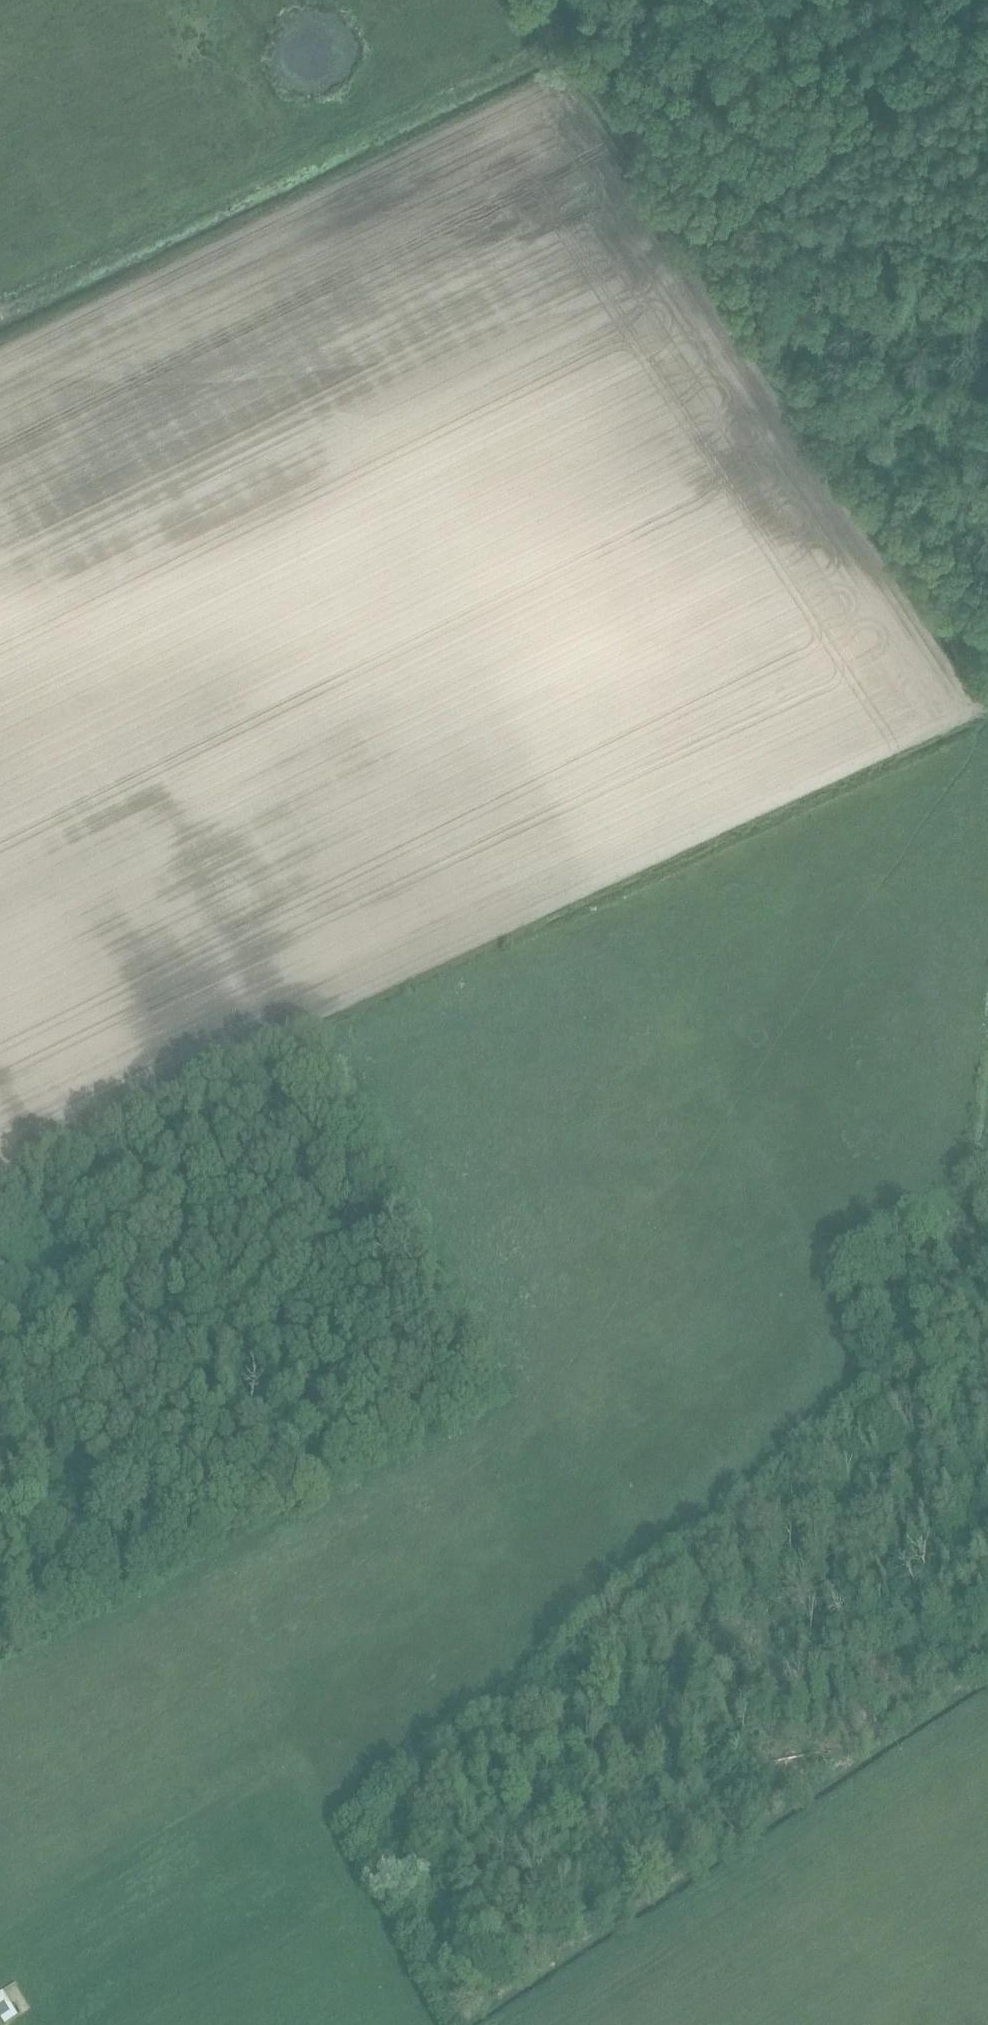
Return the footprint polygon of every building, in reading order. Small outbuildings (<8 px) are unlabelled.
[(21,1982),(13,1969),(0,1977),(0,1994),(21,1982)] [(0,1995),(0,2019),(4,2024),(6,2024),(19,2017),(4,1993),(0,1995)]
